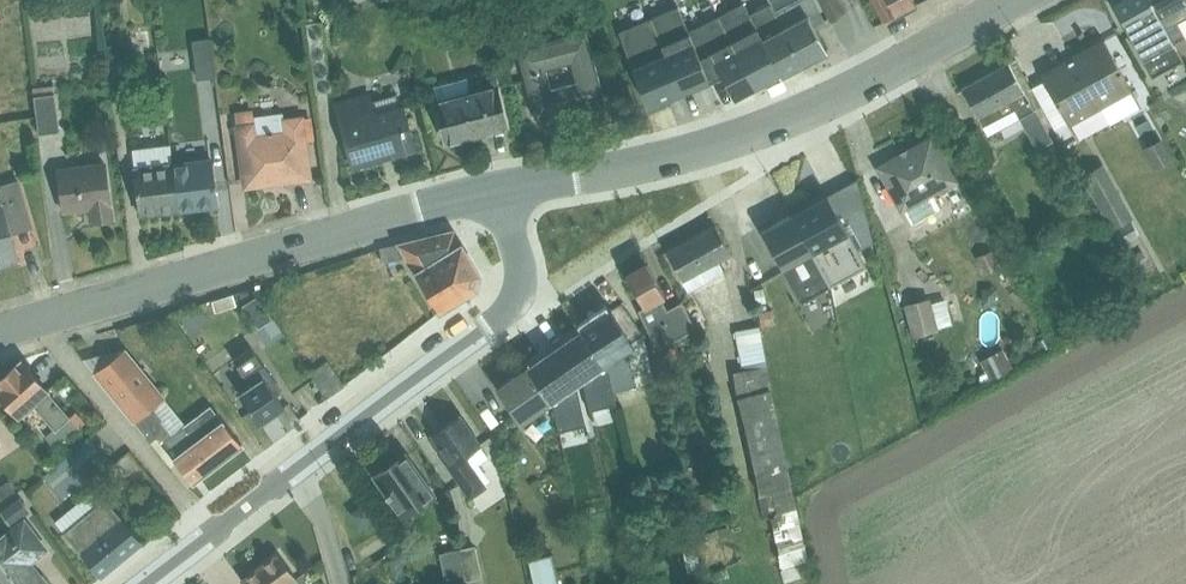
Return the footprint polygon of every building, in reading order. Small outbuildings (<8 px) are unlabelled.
[(802,66),(827,53),(816,32),(827,24),(813,0),(769,0),(784,28),(802,66)] [(838,0),(818,0),(831,24),(846,16),(838,0)] [(916,6),(912,0),(871,0),(883,23),(916,6)] [(1149,0),(1126,0),(1113,7),(1152,79),(1184,62),(1174,44),(1149,0)] [(1174,44),(1185,37),(1185,0),(1149,0),(1174,44)] [(781,78),(782,77),(762,39),(744,5),(718,18),(755,90),(757,89),(756,87),(760,84),(761,86),(780,76),(781,78)] [(688,34),(678,10),(651,21),(652,23),(682,95),(685,94),(683,92),(688,90),(689,92),(709,83),(688,34)] [(734,100),(755,90),(718,18),(688,34),(709,83),(722,78),(734,100)] [(682,95),(652,23),(620,36),(649,109),(682,95)] [(782,77),(802,66),(784,28),(762,39),(782,77)] [(150,31),(129,33),(131,55),(153,53),(150,31)] [(586,32),(519,50),(535,120),(604,101),(586,32)] [(210,39),(192,41),(197,80),(215,78),(210,39)] [(1110,125),(1141,108),(1103,40),(1072,57),(1074,62),(1042,79),(1069,127),(1102,109),(1110,125)] [(309,45),(316,94),(332,92),(325,43),(309,45)] [(106,58),(110,91),(127,88),(122,55),(121,55),(120,45),(106,46),(108,57),(106,58)] [(1053,142),(1035,110),(1034,111),(1008,65),(962,90),(987,137),(1019,119),(1036,152),(1053,142)] [(446,144),(507,128),(496,84),(471,91),(467,78),(433,88),(436,101),(435,102),(446,144)] [(33,89),(39,135),(59,132),(53,87),(33,89)] [(369,94),(333,104),(352,168),(415,150),(402,105),(376,113),(369,94)] [(311,180),(302,115),(283,118),(283,114),(253,118),(253,113),(234,115),(244,186),(245,187),(246,188),(248,188),(279,184),(281,184),(281,182),(282,181),(282,179),(289,178),(289,180),(290,181),(292,182),(293,182),(311,180)] [(977,131),(963,138),(979,167),(993,159),(977,131)] [(933,196),(957,183),(933,139),(877,170),(901,214),(903,213),(911,226),(940,210),(933,196)] [(1144,150),(1155,171),(1173,161),(1161,140),(1144,150)] [(179,212),(173,164),(170,146),(132,151),(141,217),(179,212)] [(179,212),(217,208),(211,159),(173,164),(179,212)] [(113,221),(106,162),(58,168),(63,213),(89,209),(91,224),(113,221)] [(1133,218),(1104,165),(1081,178),(1111,230),(1133,218)] [(18,180),(0,186),(0,269),(20,263),(12,236),(33,229),(18,180)] [(792,216),(831,287),(866,268),(827,197),(792,216)] [(762,232),(801,304),(831,287),(792,216),(762,232)] [(1132,224),(1115,234),(1121,247),(1140,236),(1132,224)] [(718,263),(732,256),(716,226),(666,254),(689,294),(724,274),(718,263)] [(439,312),(477,290),(480,276),(453,233),(380,250),(383,264),(405,259),(439,312)] [(984,244),(977,248),(980,256),(976,258),(983,275),(999,268),(991,251),(988,252),(984,244)] [(696,329),(681,302),(666,311),(661,300),(665,298),(646,264),(626,275),(644,308),(638,311),(651,339),(655,352),(696,329)] [(257,298),(242,307),(268,346),(282,337),(257,298)] [(931,304),(930,298),(903,306),(904,308),(902,309),(906,326),(909,325),(912,338),(939,330),(938,329),(952,325),(945,300),(931,304)] [(614,391),(654,382),(644,335),(621,303),(581,331),(607,369),(614,391)] [(210,323),(198,307),(180,320),(192,336),(210,323)] [(773,310),(758,313),(761,328),(775,325),(773,310)] [(758,328),(735,332),(742,372),(733,374),(738,398),(772,390),(758,328)] [(935,345),(916,351),(919,364),(957,352),(954,340),(938,344),(937,342),(934,343),(935,345)] [(260,426),(284,409),(276,397),(281,393),(252,350),(234,361),(251,386),(239,394),(260,426)] [(1003,350),(980,362),(986,373),(980,377),(980,387),(1014,370),(1003,350)] [(125,352),(95,375),(151,443),(156,439),(192,486),(242,448),(210,408),(172,436),(152,410),(163,400),(125,352)] [(21,362),(0,380),(0,395),(21,419),(34,407),(54,431),(45,438),(55,448),(79,429),(21,362)] [(325,363),(308,376),(326,400),(343,387),(325,363)] [(521,426),(552,405),(527,369),(497,389),(521,426)] [(772,390),(738,398),(765,520),(772,518),(797,512),(772,390)] [(437,454),(470,501),(487,488),(484,485),(490,482),(479,466),(489,459),(460,417),(432,437),(442,450),(437,454)] [(44,478),(63,500),(106,461),(87,440),(44,478)] [(140,467),(129,453),(114,465),(125,479),(140,467)] [(406,516),(434,497),(405,456),(377,475),(406,516)] [(666,490),(662,474),(642,479),(646,495),(666,490)] [(0,488),(0,501),(15,492),(8,482),(0,488)] [(101,579),(143,545),(97,488),(54,523),(101,579)] [(699,495),(702,513),(727,509),(724,490),(699,495)] [(19,498),(0,513),(11,527),(30,513),(19,498)] [(364,505),(351,515),(361,528),(374,519),(364,505)] [(797,512),(772,518),(778,552),(777,552),(784,583),(809,576),(806,564),(809,563),(797,512)] [(24,519),(0,538),(0,583),(43,583),(30,567),(50,552),(24,519)] [(698,572),(692,537),(681,539),(687,574),(698,572)] [(481,579),(482,579),(475,547),(459,550),(466,583),(482,583),(481,579)] [(459,550),(439,555),(446,583),(466,583),(459,550)] [(532,583),(555,583),(548,554),(526,559),(532,583)] [(297,580),(278,555),(250,576),(253,581),(249,583),(292,583),(297,580)]
